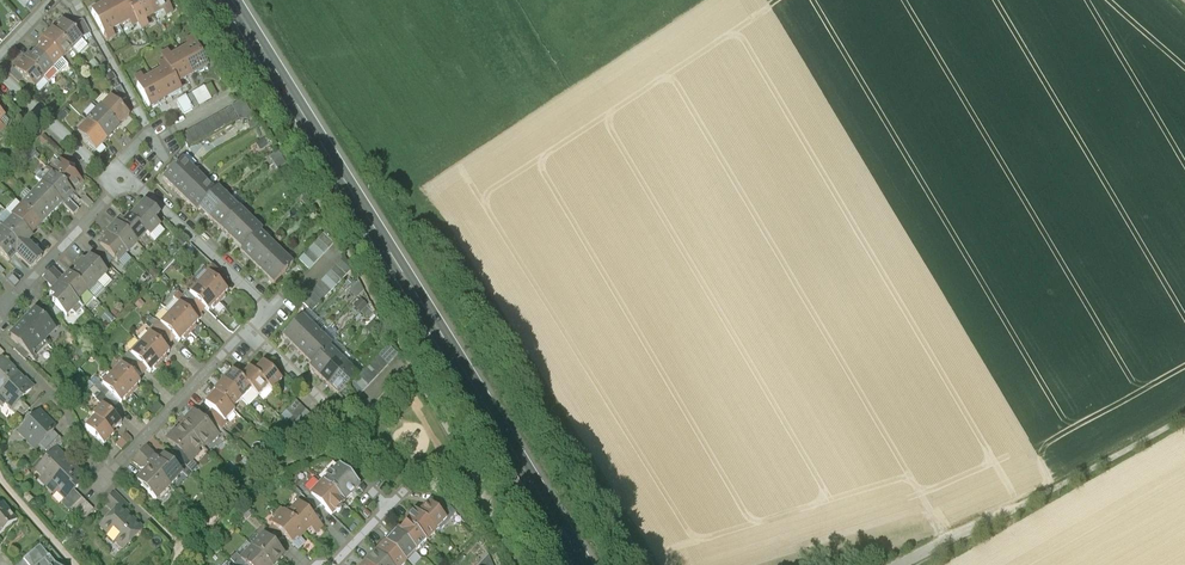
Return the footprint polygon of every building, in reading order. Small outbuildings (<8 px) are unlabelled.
[(37,0),(31,0),(28,3),(24,7),(30,12),(40,2),(37,0)] [(119,25),(105,0),(89,9),(107,40),(115,36),(111,30),(119,25)] [(125,0),(105,0),(119,25),(128,21),(131,26),(137,23),(125,0)] [(137,23),(141,29),(148,25),(145,19),(154,15),(145,0),(125,0),(137,23)] [(154,15),(162,10),(165,15),(173,11),(166,0),(145,0),(154,15)] [(70,27),(61,18),(55,23),(58,26),(54,30),(71,48),(81,38),(70,27)] [(75,21),(70,27),(81,38),(84,35),(90,33),(82,19),(75,21)] [(71,48),(54,30),(51,28),(40,38),(61,58),(71,48)] [(178,50),(192,76),(208,67),(191,36),(183,41),(186,46),(178,50)] [(61,58),(40,38),(36,42),(39,45),(34,51),(52,68),(61,58)] [(163,60),(176,84),(192,76),(178,50),(169,55),(166,50),(159,54),(163,60)] [(52,68),(34,51),(29,55),(27,53),(22,57),(26,61),(43,77),(52,68)] [(151,73),(166,99),(180,91),(163,60),(156,64),(159,69),(151,73)] [(43,77),(26,61),(21,66),(17,63),(12,68),(22,77),(33,88),(43,77)] [(22,77),(12,68),(8,73),(17,82),(22,77)] [(132,78),(149,108),(166,99),(151,73),(142,79),(139,74),(132,78)] [(185,95),(175,100),(183,114),(193,108),(217,94),(211,82),(186,96),(185,95)] [(120,84),(113,88),(120,100),(127,96),(120,84)] [(129,115),(108,96),(98,108),(118,127),(129,115)] [(243,99),(180,135),(187,146),(236,119),(246,120),(253,117),(243,99)] [(105,140),(118,127),(98,108),(96,107),(84,120),(85,121),(105,140)] [(10,123),(0,113),(0,134),(10,123)] [(95,152),(105,140),(85,121),(74,133),(95,152)] [(47,170),(73,194),(84,183),(73,174),(72,167),(66,167),(57,158),(47,170)] [(161,180),(172,190),(192,168),(181,158),(161,180)] [(172,190),(184,200),(203,179),(192,168),(172,190)] [(39,184),(61,204),(63,206),(68,200),(73,194),(47,170),(46,169),(44,171),(48,174),(39,184)] [(184,200),(195,211),(198,207),(215,189),(203,179),(184,200)] [(39,184),(29,195),(51,215),(61,204),(39,184)] [(198,207),(209,218),(230,195),(220,185),(215,189),(198,207)] [(29,195),(19,206),(41,226),(51,215),(29,195)] [(209,218),(220,228),(241,205),(230,195),(209,218)] [(79,210),(68,200),(63,206),(73,215),(79,210)] [(159,215),(143,200),(128,216),(146,233),(150,237),(160,225),(154,220),(159,215)] [(220,228),(231,239),(252,215),(241,205),(220,228)] [(8,217),(10,218),(30,237),(41,226),(19,206),(8,217)] [(146,233),(128,216),(125,214),(116,223),(137,243),(146,233)] [(231,239),(242,250),(259,232),(264,227),(252,215),(231,239)] [(35,263),(41,256),(27,243),(31,239),(30,237),(10,218),(0,229),(0,231),(35,263)] [(127,254),(137,243),(116,223),(114,221),(104,233),(126,253),(127,254)] [(327,230),(298,260),(308,269),(335,243),(327,230)] [(35,263),(0,231),(0,256),(8,264),(14,257),(28,270),(35,263)] [(270,243),(259,232),(242,250),(238,254),(250,264),(270,243)] [(126,253),(104,233),(100,237),(103,240),(98,246),(116,263),(126,253)] [(282,253),(270,243),(250,264),(261,275),(282,253)] [(293,264),(282,253),(261,275),(272,286),(293,264)] [(80,258),(76,263),(98,283),(107,273),(88,255),(83,261),(80,258)] [(352,269),(344,256),(300,302),(311,313),(352,269)] [(72,269),(68,274),(87,292),(89,293),(98,283),(76,263),(71,268),(72,269)] [(77,303),(87,292),(68,274),(67,273),(62,278),(52,268),(46,273),(77,303)] [(78,304),(77,303),(46,273),(41,279),(52,289),(46,294),(52,299),(49,302),(65,318),(78,304)] [(207,273),(197,283),(217,302),(227,292),(207,273)] [(197,283),(187,293),(195,301),(205,310),(207,312),(217,302),(197,283)] [(200,315),(205,310),(195,301),(190,306),(177,293),(172,298),(178,303),(198,322),(202,317),(200,315)] [(178,303),(168,314),(188,332),(198,322),(178,303)] [(32,309),(20,323),(42,344),(55,330),(32,309)] [(168,314),(158,324),(174,339),(178,343),(188,332),(168,314)] [(303,316),(282,337),(292,346),(312,325),(303,316)] [(149,334),(161,346),(167,341),(170,344),(174,339),(158,324),(156,322),(147,332),(149,334)] [(20,323),(7,337),(29,358),(42,344),(20,323)] [(312,325),(292,346),(302,356),(322,334),(312,325)] [(139,344),(159,363),(169,353),(161,346),(149,334),(139,344)] [(322,334),(302,356),(311,365),(329,348),(332,344),(322,334)] [(146,371),(149,374),(159,363),(139,344),(129,354),(137,362),(146,371)] [(387,345),(358,376),(348,387),(358,396),(398,355),(387,345)] [(311,365),(308,369),(318,378),(338,357),(329,348),(311,365)] [(0,358),(0,392),(18,373),(1,357),(0,358)] [(338,357),(318,378),(328,388),(348,366),(338,357)] [(146,371),(137,362),(132,368),(141,376),(146,371)] [(262,362),(252,372),(268,387),(272,391),(282,380),(262,362)] [(119,365),(110,375),(130,394),(139,383),(137,381),(128,373),(119,365)] [(348,366),(328,388),(337,397),(348,387),(358,376),(348,366)] [(137,381),(141,376),(132,368),(128,373),(137,381)] [(248,368),(238,378),(250,390),(258,397),(268,387),(252,372),(248,368)] [(230,371),(222,380),(242,399),(250,390),(238,378),(230,371)] [(0,392),(0,407),(1,408),(4,404),(11,411),(20,401),(33,387),(18,373),(0,392)] [(110,375),(100,385),(108,393),(120,404),(130,394),(110,375)] [(222,380),(212,390),(214,392),(232,409),(242,399),(222,380)] [(100,395),(104,398),(108,393),(100,385),(95,381),(90,386),(100,395)] [(232,409),(214,392),(204,403),(210,408),(224,421),(234,411),(232,409)] [(101,405),(111,414),(115,409),(104,398),(100,395),(95,400),(101,405)] [(307,430),(316,419),(295,400),(285,410),(307,430)] [(29,409),(20,401),(11,411),(20,419),(29,409)] [(111,414),(101,405),(91,416),(93,417),(111,434),(121,424),(111,414)] [(210,408),(202,417),(217,432),(226,423),(224,421),(210,408)] [(39,409),(16,433),(34,450),(39,444),(52,430),(57,426),(39,409)] [(193,409),(180,422),(207,447),(219,434),(217,432),(202,417),(193,409)] [(111,434),(93,417),(83,427),(103,446),(112,436),(111,434)] [(165,437),(192,462),(207,447),(180,422),(165,437)] [(56,448),(57,449),(64,442),(52,430),(39,444),(50,455),(56,448)] [(124,432),(114,442),(120,448),(131,438),(124,432)] [(137,455),(169,486),(182,473),(161,452),(157,456),(146,445),(137,455)] [(57,449),(56,448),(50,455),(34,471),(48,484),(70,460),(57,449)] [(134,481),(154,501),(169,486),(137,455),(131,460),(143,472),(134,481)] [(83,473),(70,460),(48,484),(65,500),(74,490),(78,486),(74,482),(83,473)] [(359,488),(337,467),(322,483),(344,504),(359,488)] [(344,504),(322,483),(308,497),(319,508),(331,518),(344,504)] [(83,519),(93,509),(74,490),(65,500),(61,504),(68,511),(71,507),(83,519)] [(97,527),(122,550),(144,527),(124,509),(129,503),(115,490),(103,503),(112,511),(97,527)] [(294,501),(297,503),(311,516),(319,508),(308,497),(305,500),(299,495),(294,501)] [(447,521),(428,502),(417,514),(436,532),(447,521)] [(0,505),(0,534),(17,520),(2,503),(0,505)] [(311,516),(297,503),(286,515),(306,535),(310,530),(315,535),(322,527),(311,516)] [(436,532),(417,514),(414,511),(404,522),(406,524),(426,542),(436,532)] [(306,535),(286,515),(282,512),(270,526),(294,548),(306,535)] [(426,542),(406,524),(400,531),(398,529),(395,532),(417,552),(426,542)] [(417,552),(395,532),(385,543),(406,563),(417,552)] [(262,536),(250,549),(267,564),(276,564),(284,557),(262,536)] [(406,563),(385,543),(375,553),(388,564),(405,564),(406,563)] [(28,564),(37,564),(49,555),(39,544),(23,559),(28,564)] [(250,549),(240,559),(238,561),(243,564),(267,564),(250,549)] [(375,553),(364,564),(366,564),(388,564),(375,553)] [(49,555),(37,564),(57,564),(49,555)] [(240,559),(236,555),(230,561),(234,564),(243,564),(238,561),(240,559)]
